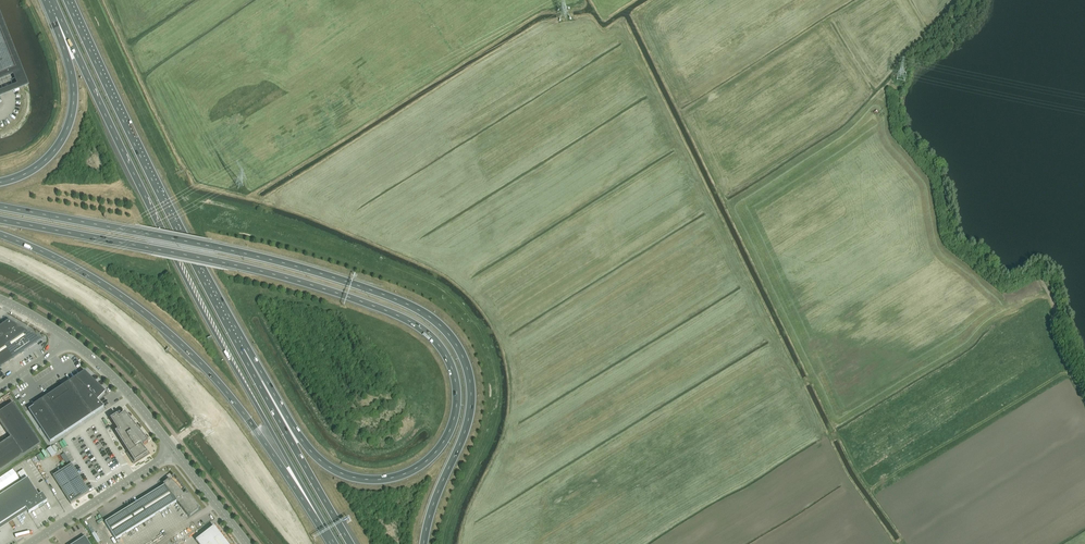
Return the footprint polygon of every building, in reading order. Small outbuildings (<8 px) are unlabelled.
[(34,345),(41,340),(40,339),(10,321),(9,320),(0,326),(0,368),(34,345)] [(75,379),(98,401),(105,393),(106,394),(106,393),(96,383),(95,384),(93,382),(93,381),(84,372),(74,378),(75,379)] [(28,410),(50,442),(104,407),(98,401),(75,379),(63,387),(62,386),(48,395),(49,396),(28,410)] [(41,444),(13,404),(0,413),(0,423),(10,438),(0,445),(0,472),(41,444)] [(143,449),(142,447),(143,446),(148,442),(125,413),(119,417),(119,418),(117,416),(117,415),(110,420),(117,431),(115,433),(115,432),(115,433),(127,453),(127,454),(128,453),(132,460),(141,454),(142,455),(145,454),(144,452),(145,451),(143,449)] [(62,455),(68,465),(71,463),(64,453),(62,455)] [(53,476),(71,504),(89,492),(72,465),(53,476)] [(28,513),(47,501),(42,494),(38,496),(27,479),(0,496),(0,525),(25,509),(28,513)] [(200,508),(187,492),(187,493),(184,496),(184,495),(183,494),(182,493),(181,491),(180,490),(179,488),(177,487),(176,486),(174,484),(172,481),(171,481),(168,479),(169,480),(163,484),(164,486),(138,502),(105,522),(116,540),(176,502),(189,517),(200,508)] [(214,526),(195,541),(198,543),(227,543),(214,526)]
